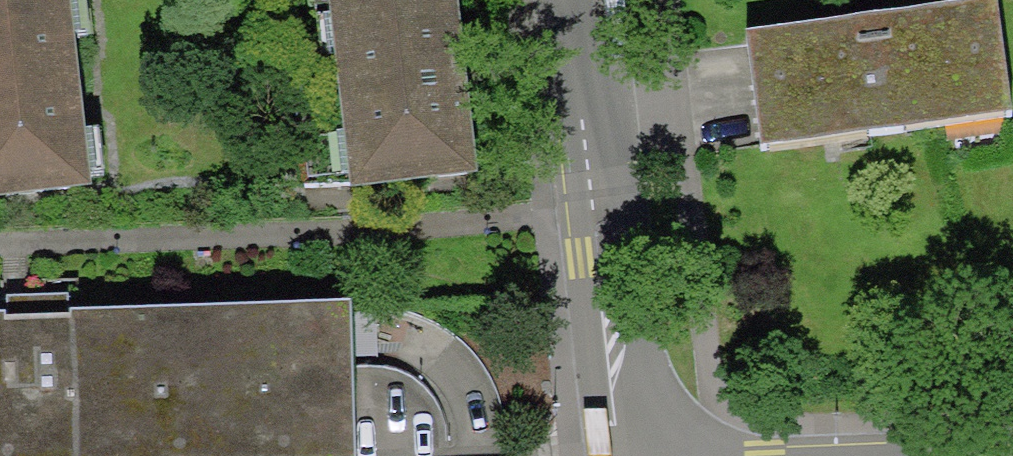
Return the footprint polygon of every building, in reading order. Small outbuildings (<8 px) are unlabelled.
[(81,187),(60,0),(11,0),(0,1),(0,196),(81,187)] [(338,14),(448,2),(447,0),(336,0),(338,14)] [(448,2),(338,14),(349,108),(296,114),(304,188),(467,173),(452,36),(448,2)] [(1011,119),(996,4),(746,38),(752,80),(761,152),(1011,119)] [(345,313),(12,324),(0,324),(0,455),(349,455),(345,313)]
